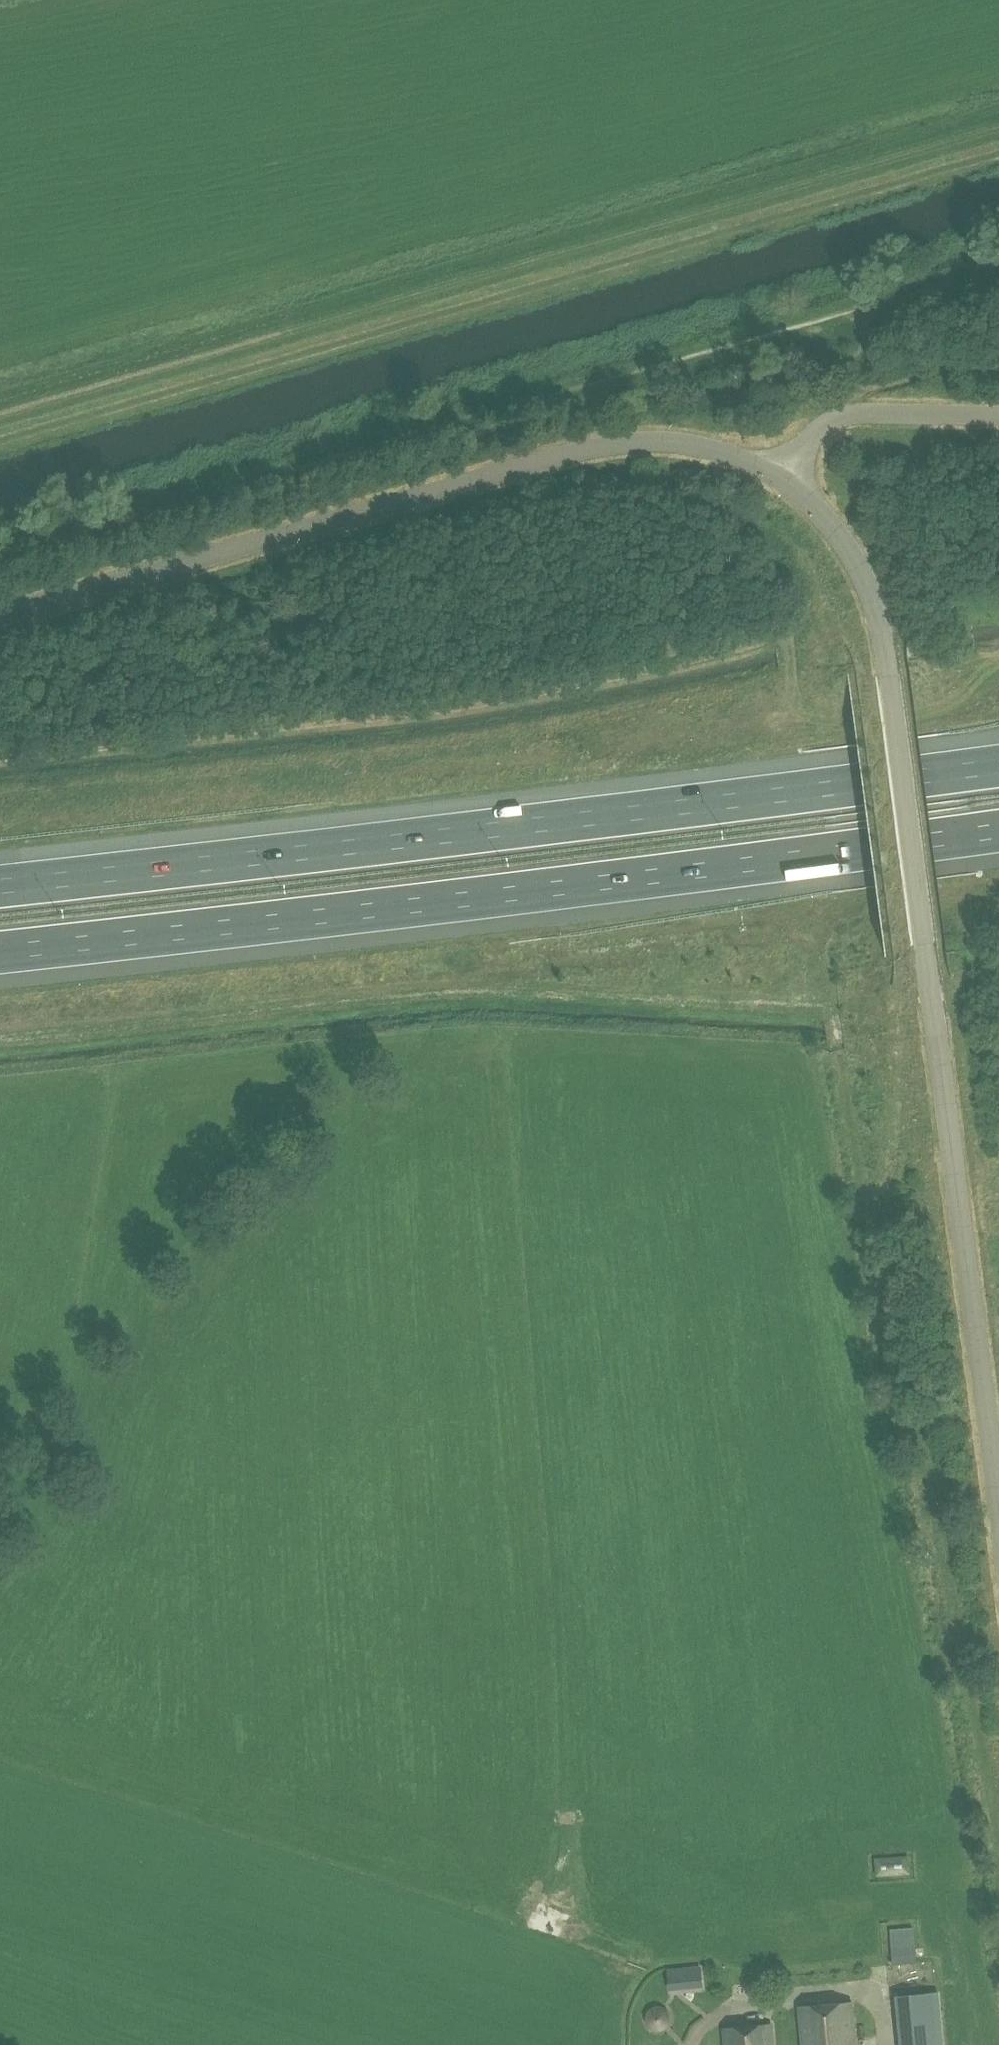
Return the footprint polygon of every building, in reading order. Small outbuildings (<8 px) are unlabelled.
[(874,1857),(875,1877),(911,1874),(910,1855),(874,1857)] [(913,1928),(891,1929),(893,1964),(915,1962),(913,1928)] [(701,1965),(669,1968),(671,1988),(702,1985),(701,1965)] [(895,1998),(901,2044),(945,2044),(939,1993),(895,1998)] [(852,2001),(800,2006),(804,2044),(857,2044),(852,2001)] [(770,2024),(724,2028),(726,2044),(772,2044),(770,2024)]
